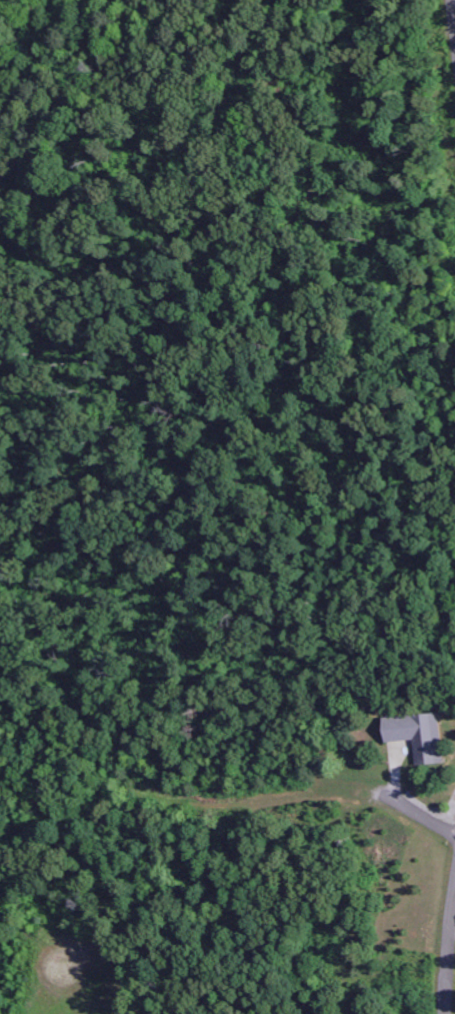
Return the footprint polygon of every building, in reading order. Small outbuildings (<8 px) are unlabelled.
[(382,716),(383,742),(414,740),(415,765),(443,763),(440,713),(382,716)]
